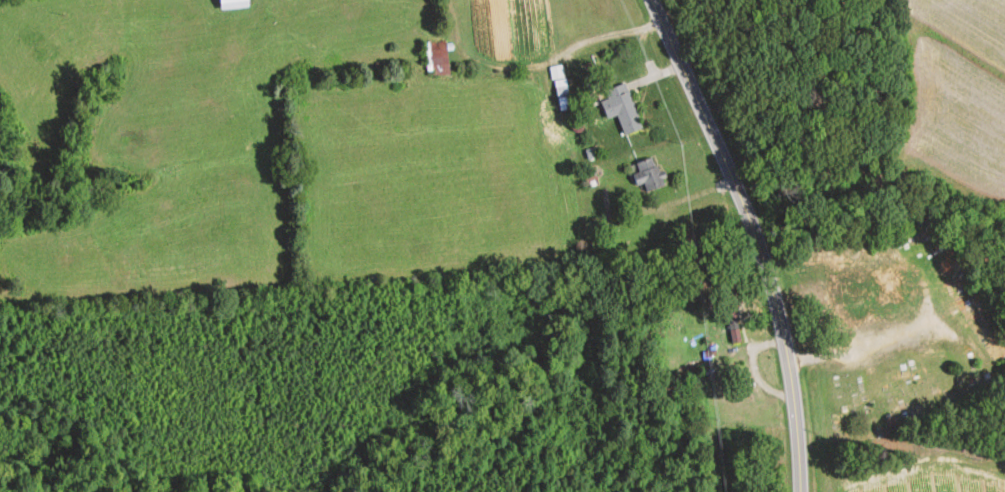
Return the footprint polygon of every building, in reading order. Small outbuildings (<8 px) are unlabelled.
[(247,8),(246,0),(219,0),(220,10),(247,8)] [(448,74),(447,41),(424,42),(426,75),(448,74)] [(601,102),(606,120),(618,116),(624,136),(642,130),(627,84),(605,91),(608,100),(601,102)] [(664,172),(656,172),(656,161),(636,161),(635,184),(645,184),(645,190),(664,190),(664,172)] [(739,342),(735,301),(726,302),(731,342),(739,342)]
